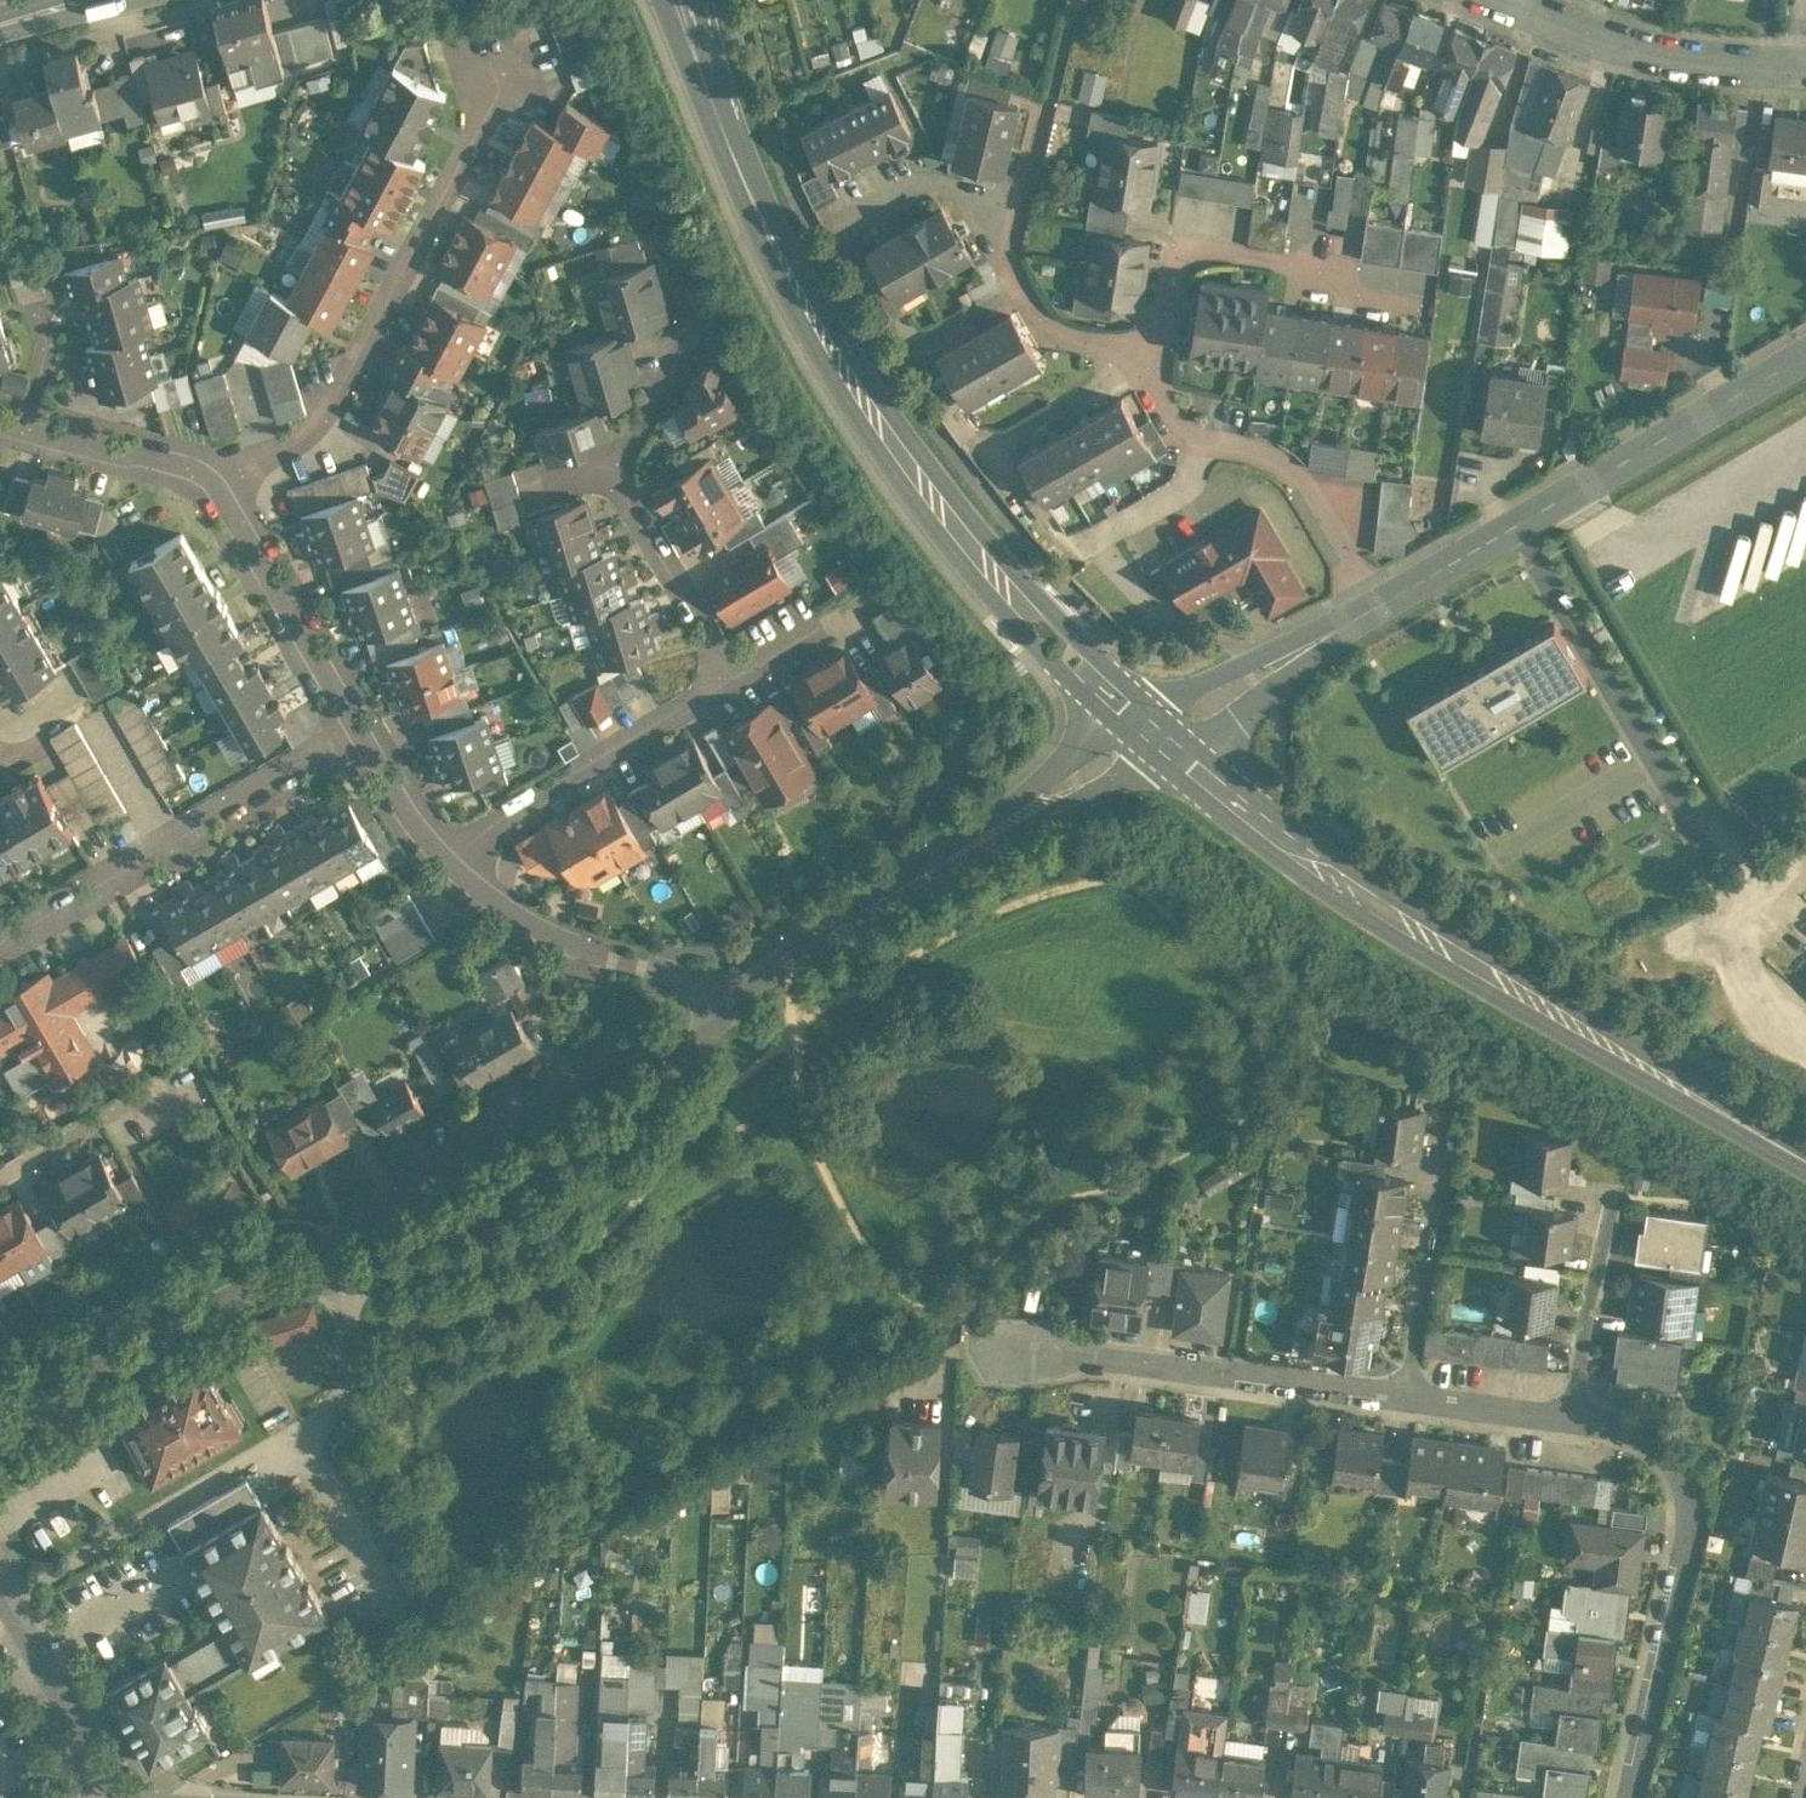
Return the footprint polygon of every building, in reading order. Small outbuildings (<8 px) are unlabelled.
[(214,9),(236,87),(285,72),(274,31),(266,0),(243,0),(214,9)] [(340,16),(352,13),(348,0),(335,0),(340,16)] [(1166,17),(1186,24),(1195,0),(1173,0),(1166,17)] [(1186,24),(1200,30),(1212,0),(1195,0),(1186,24)] [(1233,5),(1228,17),(1244,23),(1253,0),(1220,0),(1233,5)] [(1241,30),(1238,51),(1252,58),(1259,29),(1271,0),(1253,0),(1244,23),(1241,30)] [(1297,8),(1314,14),(1302,47),(1314,52),(1334,0),(1301,0),(1297,8)] [(1312,57),(1311,63),(1325,68),(1327,62),(1333,64),(1337,54),(1340,56),(1351,28),(1356,30),(1368,0),(1334,0),(1314,52),(1312,57)] [(1387,42),(1374,74),(1386,79),(1413,10),(1386,0),(1384,0),(1370,35),(1387,42)] [(995,7),(990,21),(1000,24),(991,47),(1011,54),(1024,18),(995,7)] [(1443,21),(1413,9),(1413,10),(1386,79),(1400,84),(1410,59),(1409,50),(1429,58),(1443,21)] [(325,17),(290,26),(298,54),(295,65),(334,53),(325,17)] [(1244,23),(1228,17),(1217,44),(1237,52),(1238,51),(1241,30),(1244,23)] [(290,26),(274,31),(285,72),(294,69),(295,65),(298,54),(290,26)] [(1485,37),(1456,26),(1442,63),(1459,69),(1446,102),(1458,107),(1470,74),(1485,37)] [(1514,49),(1485,37),(1470,74),(1500,85),(1514,49)] [(426,41),(406,43),(395,64),(440,88),(426,41)] [(1358,44),(1350,65),(1349,72),(1347,85),(1356,87),(1370,48),(1358,44)] [(78,49),(47,58),(55,86),(68,131),(69,130),(66,121),(101,110),(95,89),(96,88),(95,85),(92,86),(88,72),(85,73),(78,49)] [(156,51),(131,57),(135,71),(143,100),(157,96),(150,67),(160,65),(156,51)] [(595,51),(568,61),(573,75),(600,64),(595,51)] [(1252,58),(1238,51),(1237,52),(1233,77),(1245,81),(1252,58)] [(160,65),(150,67),(157,96),(166,126),(220,111),(227,109),(219,80),(205,84),(203,74),(196,76),(191,56),(160,65)] [(1590,78),(1549,62),(1526,122),(1525,123),(1540,129),(1567,139),(1590,78)] [(440,88),(395,64),(361,126),(374,133),(414,154),(424,135),(427,134),(430,129),(428,127),(433,118),(435,120),(438,114),(437,110),(447,92),(440,88)] [(600,64),(573,75),(578,88),(606,78),(600,64)] [(1079,96),(1103,100),(1108,71),(1084,67),(1079,96)] [(1349,72),(1330,67),(1319,131),(1339,134),(1347,85),(1349,72)] [(1014,86),(971,69),(964,91),(971,93),(971,92),(1009,101),(1014,86)] [(135,71),(116,77),(129,124),(148,118),(143,100),(135,71)] [(1500,85),(1470,74),(1458,107),(1454,132),(1474,140),(1478,141),(1479,140),(1500,86),(1500,85)] [(55,86),(16,97),(29,142),(47,136),(45,129),(63,123),(66,131),(68,131),(55,86)] [(890,88),(805,129),(825,168),(827,173),(828,172),(863,154),(866,155),(874,151),(875,149),(911,131),(890,88)] [(1009,101),(971,92),(971,93),(963,125),(1011,137),(1019,104),(1009,101)] [(1437,95),(1422,93),(1419,115),(1415,150),(1430,152),(1437,95)] [(1668,106),(1626,99),(1621,127),(1619,145),(1627,146),(1660,152),(1668,106)] [(1747,106),(1699,99),(1687,186),(1726,191),(1731,150),(1739,151),(1743,135),(1747,106)] [(610,126),(567,103),(553,128),(577,141),(577,142),(595,152),(610,126)] [(1130,117),(1093,108),(1088,132),(1107,135),(1107,133),(1126,136),(1130,117)] [(227,109),(220,111),(223,122),(230,120),(227,109)] [(1302,112),(1272,109),(1265,155),(1296,159),(1302,112)] [(1419,115),(1400,112),(1389,197),(1408,199),(1415,150),(1419,115)] [(1775,114),(1769,159),(1805,165),(1805,118),(1775,114)] [(0,116),(0,146),(13,143),(5,115),(0,116)] [(1526,122),(1512,117),(1507,147),(1505,161),(1526,165),(1540,129),(1525,123),(1526,122)] [(553,128),(535,118),(521,144),(563,167),(577,142),(577,141),(553,128)] [(1621,127),(1604,124),(1598,164),(1623,168),(1627,146),(1619,145),(1621,127)] [(1011,137),(963,125),(956,157),(955,158),(997,168),(1002,170),(1011,137)] [(414,154),(374,133),(341,194),(341,195),(379,215),(393,223),(403,204),(406,204),(410,197),(407,196),(412,187),(414,189),(418,183),(417,179),(426,161),(414,154)] [(1126,136),(1107,133),(1107,135),(1102,165),(1153,173),(1158,141),(1126,136)] [(1474,140),(1468,181),(1484,183),(1490,145),(1479,140),(1478,141),(1474,140)] [(563,167),(521,144),(507,170),(549,192),(563,167)] [(1490,145),(1484,183),(1501,186),(1505,161),(1507,147),(1490,145)] [(997,168),(955,158),(956,157),(948,155),(949,171),(994,183),(997,168)] [(1153,173),(1102,165),(1097,195),(1097,196),(1129,201),(1148,204),(1153,173)] [(1252,198),(1254,174),(1179,167),(1177,191),(1252,198)] [(827,173),(825,168),(802,180),(814,206),(839,194),(828,172),(827,173)] [(549,192),(507,170),(493,195),(536,218),(536,217),(549,192)] [(1373,174),(1355,171),(1353,184),(1350,209),(1368,212),(1373,174)] [(1353,184),(1339,182),(1336,207),(1350,209),(1353,184)] [(1501,186),(1484,183),(1478,221),(1494,223),(1498,197),(1500,191),(1501,186)] [(1726,191),(1687,186),(1682,227),(1721,232),(1726,191)] [(379,215),(341,195),(341,194),(337,191),(329,205),(334,207),(372,228),(379,215)] [(1129,201),(1097,196),(1097,195),(1091,194),(1088,213),(1127,219),(1129,201)] [(536,218),(493,195),(486,208),(536,235),(539,237),(547,222),(536,217),(536,218)] [(1288,218),(1266,215),(1268,203),(1256,201),(1251,241),(1285,245),(1288,218)] [(486,208),(481,205),(474,218),(516,240),(515,242),(528,249),(536,235),(486,208)] [(372,228),(334,207),(326,221),(330,223),(330,222),(365,241),(372,228)] [(942,208),(894,236),(921,281),(969,253),(942,208)] [(1127,219),(1088,213),(1085,232),(1096,233),(1096,232),(1124,237),(1127,219)] [(474,218),(467,214),(453,240),(502,266),(515,242),(516,240),(474,218)] [(1405,226),(1367,219),(1364,236),(1362,258),(1400,264),(1405,226)] [(365,241),(330,222),(330,223),(317,248),(359,271),(373,245),(365,241)] [(1443,232),(1405,226),(1400,264),(1438,270),(1443,232)] [(1124,237),(1096,232),(1096,233),(1091,264),(1142,272),(1147,240),(1124,237)] [(638,234),(609,243),(614,257),(619,255),(642,248),(638,234)] [(921,281),(894,236),(880,244),(879,247),(871,252),(873,256),(897,295),(921,281)] [(101,240),(58,245),(65,269),(106,257),(101,240)] [(502,266),(453,240),(439,265),(447,269),(488,292),(489,291),(502,266)] [(1478,339),(1511,344),(1526,247),(1493,242),(1478,339)] [(359,271),(317,248),(303,273),(346,296),(359,271)] [(642,248),(619,255),(623,269),(648,262),(644,248),(642,248)] [(106,257),(65,269),(73,294),(84,291),(128,278),(121,252),(106,257)] [(623,269),(595,278),(603,305),(659,289),(651,261),(648,262),(623,269)] [(1142,272),(1091,264),(1087,294),(1086,295),(1114,300),(1137,303),(1142,272)] [(488,292),(447,269),(440,282),(482,305),(494,312),(502,297),(489,291),(488,292)] [(1699,279),(1620,269),(1614,312),(1694,322),(1699,279)] [(346,296),(303,273),(289,299),(315,313),(314,313),(331,323),(346,296)] [(128,278),(84,291),(89,308),(92,316),(147,300),(140,274),(128,278)] [(1270,288),(1203,278),(1191,351),(1256,362),(1257,362),(1265,308),(1266,308),(1270,288)] [(482,305),(440,282),(432,296),(436,298),(436,297),(476,318),(482,305)] [(289,299),(272,289),(249,331),(289,353),(292,354),(314,313),(315,313),(289,299)] [(659,289),(603,305),(612,333),(624,330),(667,317),(659,289)] [(1114,300),(1086,295),(1087,294),(1076,293),(1073,310),(1111,316),(1114,300)] [(476,318),(436,297),(436,298),(423,323),(472,349),(486,323),(476,318)] [(147,300),(92,316),(94,324),(99,341),(99,342),(143,329),(155,326),(147,300)] [(89,308),(78,311),(80,320),(92,316),(89,308)] [(1266,308),(1265,308),(1257,362),(1256,362),(1256,366),(1289,371),(1298,314),(1266,308)] [(1011,314),(976,334),(1003,380),(1038,360),(1011,314)] [(1331,319),(1298,314),(1289,371),(1322,376),(1331,319)] [(12,355),(12,354),(18,352),(12,333),(6,335),(0,315),(0,359),(12,355)] [(92,316),(80,320),(82,328),(94,324),(92,316)] [(1364,324),(1331,319),(1322,376),(1355,382),(1364,324)] [(472,349),(423,323),(409,347),(409,348),(445,368),(458,375),(472,349)] [(1397,330),(1364,324),(1355,382),(1388,387),(1397,330)] [(143,329),(99,342),(99,341),(87,345),(92,362),(95,371),(151,354),(143,329)] [(577,378),(633,362),(624,330),(612,333),(567,346),(577,378)] [(1430,335),(1397,330),(1388,387),(1423,393),(1430,335)] [(289,353),(249,331),(237,355),(261,361),(289,353)] [(976,334),(941,354),(947,363),(945,368),(945,371),(952,372),(968,400),(1003,380),(976,334)] [(445,368),(409,348),(409,347),(403,343),(395,357),(438,380),(445,368)] [(1668,349),(1627,344),(1623,373),(1665,378),(1668,349)] [(289,353),(261,361),(274,403),(302,395),(289,353)] [(151,354),(95,371),(97,379),(102,396),(115,393),(151,382),(158,380),(151,354)] [(438,380),(395,357),(387,372),(398,377),(398,376),(443,399),(449,386),(438,380)] [(92,362),(81,366),(83,374),(95,371),(92,362)] [(633,362),(577,378),(586,410),(587,411),(599,407),(628,398),(622,379),(637,374),(633,362)] [(713,364),(699,372),(703,379),(692,385),(691,392),(694,398),(678,408),(692,432),(709,423),(711,427),(730,416),(728,412),(737,406),(738,406),(724,382),(713,364)] [(1564,372),(1548,369),(1546,381),(1547,381),(1543,403),(1558,406),(1564,372)] [(29,376),(8,370),(3,386),(25,392),(29,376)] [(95,371),(83,374),(86,382),(97,379),(95,371)] [(945,371),(922,386),(942,414),(958,403),(959,405),(968,400),(952,372),(945,371)] [(187,372),(175,375),(183,401),(194,397),(187,372)] [(224,372),(196,380),(200,394),(228,386),(224,372)] [(1546,381),(1492,373),(1483,427),(1485,427),(1486,423),(1522,429),(1522,433),(1538,435),(1543,403),(1547,381),(1546,381)] [(175,375),(163,379),(171,404),(183,401),(175,375)] [(760,412),(737,375),(724,382),(738,406),(737,406),(745,421),(760,412)] [(443,399),(398,376),(398,377),(385,401),(434,428),(448,402),(443,399)] [(163,379),(152,383),(156,397),(159,408),(171,404),(163,379)] [(151,382),(115,393),(119,408),(156,397),(152,383),(151,382)] [(228,386),(200,394),(204,408),(232,400),(228,386)] [(302,395),(274,403),(279,419),(306,411),(302,395)] [(1122,397),(1096,412),(1121,456),(1148,441),(1122,397)] [(232,400),(204,408),(208,422),(237,414),(232,400)] [(434,428),(385,401),(371,427),(420,453),(434,428)] [(959,405),(958,403),(942,414),(961,442),(977,431),(959,405)] [(586,410),(540,424),(550,456),(573,449),(574,451),(589,446),(586,437),(607,431),(599,407),(587,411),(586,410)] [(1096,412),(1071,426),(1096,471),(1121,456),(1096,412)] [(237,414),(208,422),(213,436),(241,428),(237,414)] [(1096,471),(1071,426),(1045,441),(1071,485),(1096,471)] [(1350,444),(1312,437),(1308,466),(1345,472),(1350,444)] [(713,439),(676,461),(683,474),(712,456),(716,462),(724,457),(713,439)] [(1032,449),(1057,493),(1071,485),(1045,441),(1032,449)] [(1378,448),(1350,444),(1345,472),(1374,477),(1378,448)] [(1057,493),(1032,449),(1020,456),(1029,473),(1024,476),(1028,483),(1033,480),(1045,500),(1057,493)] [(683,474),(657,489),(665,503),(671,500),(679,515),(730,486),(729,484),(724,487),(719,477),(720,470),(716,462),(712,456),(683,474)] [(418,472),(392,458),(384,472),(372,476),(376,487),(403,497),(418,472)] [(367,462),(354,466),(362,492),(376,487),(367,462)] [(354,466),(340,471),(349,496),(358,493),(362,492),(354,466)] [(47,478),(34,474),(32,479),(24,512),(51,519),(64,471),(50,467),(47,478)] [(513,469),(485,477),(490,491),(517,483),(513,469)] [(64,471),(51,519),(77,526),(86,494),(88,488),(74,485),(77,474),(64,471)] [(340,471),(327,475),(336,501),(349,496),(340,471)] [(32,479),(14,474),(5,507),(24,512),(32,479)] [(327,475),(314,480),(323,505),(336,501),(327,475)] [(1412,480),(1382,477),(1378,521),(1407,525),(1412,480)] [(314,480),(301,484),(309,510),(323,505),(314,480)] [(517,483),(490,491),(494,505),(522,497),(517,483)] [(301,484),(287,489),(296,514),(302,512),(309,510),(301,484)] [(730,486),(679,515),(688,530),(683,534),(691,548),(720,531),(747,515),(746,514),(730,486)] [(309,510),(302,512),(308,529),(311,538),(367,519),(358,493),(349,496),(336,501),(323,505),(309,510)] [(105,499),(86,494),(77,526),(96,531),(105,499)] [(522,497),(494,505),(501,527),(530,518),(528,511),(526,511),(522,497)] [(559,501),(528,511),(530,518),(538,544),(595,527),(595,526),(586,499),(564,506),(563,504),(559,501)] [(757,508),(746,514),(747,515),(720,531),(729,546),(750,534),(767,524),(757,508)] [(1260,508),(1163,565),(1177,588),(1189,608),(1226,586),(1225,583),(1241,574),(1242,577),(1248,573),(1270,611),(1303,592),(1280,554),(1286,551),(1260,508)] [(367,519),(311,538),(314,547),(320,564),(367,548),(376,545),(367,519)] [(767,524),(750,534),(758,548),(766,544),(774,558),(792,547),(775,519),(767,524)] [(1407,525),(1378,521),(1375,551),(1404,554),(1407,525)] [(606,523),(595,526),(595,527),(597,536),(609,532),(606,523)] [(595,527),(538,544),(546,570),(558,566),(602,552),(597,536),(595,527)] [(308,529),(296,533),(299,542),(311,538),(308,529)] [(159,611),(210,581),(182,532),(131,562),(159,611)] [(311,538),(299,542),(302,551),(314,547),(311,538)] [(758,548),(708,578),(732,618),(790,584),(774,558),(766,544),(758,548)] [(367,548),(326,562),(330,576),(371,562),(367,548)] [(602,552),(558,566),(566,591),(622,574),(620,566),(615,548),(602,552)] [(828,570),(834,584),(859,573),(853,559),(828,570)] [(371,562),(330,576),(334,590),(343,587),(376,575),(371,562)] [(631,562),(620,566),(622,574),(634,571),(631,562)] [(1163,565),(1151,572),(1165,595),(1177,588),(1163,565)] [(29,616),(0,567),(0,634),(29,616)] [(376,575),(343,587),(349,604),(352,612),(408,593),(399,567),(376,575)] [(634,571),(622,574),(625,583),(637,580),(634,571)] [(622,574),(566,591),(573,617),(586,614),(586,613),(630,600),(625,583),(622,574)] [(210,581),(159,611),(188,660),(196,655),(239,630),(228,611),(229,608),(226,602),(224,603),(219,595),(221,594),(218,588),(214,587),(210,581)] [(408,593),(352,612),(355,621),(361,638),(367,636),(409,622),(417,619),(408,593)] [(630,600),(586,613),(586,614),(593,639),(650,622),(648,613),(642,596),(630,600)] [(349,604),(338,607),(341,616),(352,612),(349,604)] [(917,632),(891,605),(876,615),(894,645),(911,635),(915,633),(917,632)] [(659,610),(648,613),(650,622),(662,619),(659,610)] [(355,621),(352,612),(341,616),(344,625),(355,621)] [(0,634),(0,685),(6,696),(58,666),(29,616),(0,634)] [(662,619),(650,622),(653,631),(664,627),(662,619)] [(409,622),(367,636),(372,650),(413,635),(409,622)] [(650,622),(593,639),(601,665),(658,648),(653,631),(650,622)] [(1555,622),(1408,708),(1441,763),(1587,677),(1555,622)] [(239,630),(196,655),(210,678),(243,658),(237,647),(246,642),(239,630)] [(413,635),(372,650),(377,664),(388,660),(418,649),(413,635)] [(894,645),(882,652),(911,702),(941,685),(911,635),(894,645)] [(418,649),(388,660),(394,676),(397,685),(453,666),(444,640),(418,649)] [(119,684),(95,643),(70,657),(94,698),(119,684)] [(863,678),(846,649),(821,664),(850,714),(874,700),(875,699),(863,678)] [(243,658),(210,678),(223,702),(266,677),(259,664),(250,670),(243,658)] [(635,659),(623,666),(637,691),(650,684),(635,659)] [(850,714),(821,664),(794,680),(810,707),(823,730),(824,729),(850,714)] [(453,666),(397,685),(400,694),(406,711),(421,705),(462,692),(453,666)] [(623,666),(610,673),(625,698),(637,691),(623,666)] [(883,717),(898,708),(876,671),(863,678),(875,699),(874,700),(883,717)] [(625,698),(610,673),(598,680),(612,705),(625,698)] [(394,676),(382,680),(385,689),(397,685),(394,676)] [(266,677),(223,702),(237,725),(280,700),(280,699),(271,705),(264,694),(274,689),(266,677)] [(598,680),(572,695),(587,720),(612,705),(598,680)] [(397,685),(385,689),(388,698),(400,694),(397,685)] [(797,714),(781,687),(767,695),(771,701),(772,701),(785,723),(798,716),(797,714)] [(136,688),(111,703),(118,715),(143,701),(136,688)] [(462,692),(421,705),(426,719),(467,705),(463,692),(462,692)] [(572,695),(560,702),(574,727),(587,720),(572,695)] [(280,700),(237,725),(251,749),(285,729),(278,717),(287,712),(280,700)] [(143,701),(118,715),(125,728),(150,713),(143,701)] [(785,723),(772,701),(771,701),(726,728),(724,729),(740,756),(766,800),(814,772),(785,723)] [(467,705),(426,719),(431,733),(472,719),(467,705)] [(823,730),(810,707),(797,714),(798,716),(819,751),(833,743),(824,729),(823,730)] [(150,713),(125,728),(133,740),(158,726),(150,713)] [(472,719),(431,733),(436,750),(439,759),(495,740),(487,714),(472,719)] [(722,722),(706,731),(726,765),(740,756),(724,729),(726,728),(722,722)] [(158,726),(133,740),(140,753),(165,738),(158,726)] [(84,735),(59,749),(66,762),(91,747),(84,735)] [(165,738),(140,753),(147,765),(172,751),(165,738)] [(714,774),(693,739),(668,753),(698,804),(698,803),(722,790),(723,789),(714,774)] [(495,740),(439,759),(442,768),(448,785),(477,775),(504,765),(495,740)] [(91,747),(66,762),(74,774),(99,760),(91,747)] [(436,750),(425,754),(428,763),(439,759),(436,750)] [(172,751),(147,765),(154,778),(179,764),(172,751)] [(668,753),(645,767),(652,778),(642,783),(664,821),(674,815),(675,817),(698,804),(668,753)] [(439,759),(428,763),(431,772),(442,768),(439,759)] [(99,760),(74,774),(82,787),(106,772),(99,760)] [(179,764),(154,778),(162,790),(187,776),(179,764)] [(504,765),(477,775),(481,789),(509,779),(504,765)] [(746,800),(726,766),(714,774),(723,789),(722,790),(732,808),(746,800)] [(98,819),(71,772),(47,786),(73,831),(74,833),(98,819)] [(82,787),(81,787),(88,799),(113,785),(106,772),(82,787)] [(26,783),(25,781),(12,788),(13,790),(0,798),(0,799),(1,801),(32,854),(33,855),(73,831),(47,786),(40,775),(26,783)] [(664,821),(642,783),(628,791),(631,796),(650,829),(651,829),(664,821)] [(113,785),(88,799),(102,824),(127,810),(113,785)] [(619,803),(610,788),(583,804),(618,863),(645,847),(619,803)] [(650,829),(631,796),(619,803),(645,847),(657,840),(651,829),(650,829)] [(350,799),(334,807),(328,797),(320,802),(356,863),(380,850),(350,799)] [(0,802),(0,873),(32,854),(1,801),(0,802)] [(356,863),(320,802),(312,806),(318,817),(303,826),(333,877),(356,863)] [(583,804),(545,826),(553,841),(528,856),(533,863),(567,871),(572,867),(575,871),(596,876),(618,863),(583,804)] [(303,826),(288,835),(282,824),(274,829),(310,891),(333,877),(303,826)] [(545,826),(520,841),(528,856),(553,841),(545,826)] [(310,891),(274,829),(266,833),(272,844),(257,853),(287,904),(310,891)] [(257,853),(242,862),(235,851),(228,856),(264,918),(287,904),(257,853)] [(264,918),(228,856),(220,860),(226,871),(211,880),(241,931),(264,918)] [(241,931),(211,880),(195,889),(189,878),(181,883),(217,945),(241,931)] [(217,945),(181,883),(173,888),(179,898),(164,907),(179,933),(194,958),(217,945)] [(409,891),(372,913),(378,925),(416,902),(409,891)] [(416,902),(378,925),(385,936),(423,914),(416,902)] [(423,914),(385,936),(392,948),(429,925),(423,914)] [(429,925),(392,948),(399,959),(436,937),(429,925)] [(179,933),(154,947),(175,983),(187,976),(182,966),(194,958),(179,933)] [(5,1007),(23,1038),(47,1079),(53,1081),(94,1057),(96,1051),(85,1034),(73,1031),(66,1019),(60,1018),(61,1007),(82,995),(93,998),(116,984),(118,978),(125,979),(140,970),(142,963),(129,941),(122,939),(92,956),(87,955),(83,957),(82,962),(54,979),(41,975),(30,982),(25,980),(20,983),(19,988),(8,994),(5,1007)] [(512,956),(477,977),(489,997),(497,998),(510,990),(524,1014),(540,1004),(512,956)] [(5,1007),(0,1010),(0,1052),(23,1038),(5,1007)] [(511,1008),(456,1040),(461,1050),(452,1055),(463,1075),(472,1069),(478,1078),(534,1045),(511,1008)] [(437,1055),(426,1036),(413,1043),(424,1063),(437,1055)] [(424,1063),(440,1092),(454,1084),(438,1055),(437,1055),(424,1063)] [(407,1078),(372,1098),(366,1087),(353,1085),(348,1088),(344,1090),(360,1118),(359,1118),(365,1127),(364,1125),(374,1129),(384,1122),(390,1131),(392,1130),(397,1133),(407,1126),(407,1121),(425,1110),(407,1078)] [(344,1090),(343,1088),(324,1099),(342,1129),(359,1118),(360,1118),(344,1090)] [(324,1099),(272,1130),(294,1168),(347,1137),(342,1129),(324,1099)] [(1422,1106),(1369,1099),(1363,1143),(1377,1145),(1404,1149),(1419,1151),(1422,1131),(1418,1131),(1422,1106)] [(1570,1138),(1517,1130),(1517,1131),(1531,1133),(1526,1175),(1525,1176),(1545,1179),(1564,1182),(1570,1138)] [(1404,1149),(1377,1145),(1375,1160),(1380,1160),(1402,1163),(1404,1149)] [(100,1152),(74,1167),(102,1214),(102,1215),(103,1218),(128,1203),(129,1202),(117,1182),(100,1152)] [(1375,1160),(1349,1156),(1347,1170),(1362,1172),(1362,1171),(1378,1173),(1380,1160),(1375,1160)] [(1227,1164),(1202,1179),(1209,1192),(1235,1177),(1227,1164)] [(102,1214),(74,1167),(46,1184),(63,1213),(73,1231),(75,1230),(102,1215),(102,1214)] [(1378,1173),(1362,1171),(1362,1172),(1357,1205),(1400,1212),(1406,1178),(1378,1173)] [(150,1202),(133,1172),(117,1182),(129,1202),(128,1203),(133,1212),(150,1202)] [(1545,1179),(1525,1176),(1526,1175),(1511,1173),(1511,1174),(1512,1175),(1511,1189),(1517,1190),(1543,1193),(1545,1179)] [(1543,1193),(1517,1190),(1515,1205),(1535,1208),(1535,1207),(1552,1209),(1555,1195),(1543,1193)] [(0,1210),(0,1231),(19,1263),(47,1246),(48,1246),(37,1228),(20,1199),(0,1210)] [(1357,1205),(1352,1238),(1395,1245),(1400,1212),(1357,1205)] [(1552,1209),(1535,1207),(1535,1208),(1530,1245),(1515,1243),(1515,1244),(1568,1252),(1571,1229),(1569,1229),(1571,1215),(1573,1215),(1574,1212),(1552,1209)] [(1706,1218),(1648,1210),(1645,1237),(1640,1236),(1637,1257),(1672,1261),(1672,1260),(1692,1263),(1695,1244),(1703,1245),(1706,1218)] [(73,1231),(63,1213),(50,1220),(68,1251),(82,1243),(75,1230),(73,1231)] [(68,1251),(50,1220),(37,1228),(48,1246),(47,1246),(54,1259),(68,1251)] [(0,1231),(0,1274),(19,1263),(0,1231)] [(1352,1238),(1347,1272),(1385,1278),(1390,1278),(1395,1245),(1352,1238)] [(1127,1257),(1101,1254),(1093,1312),(1120,1316),(1120,1321),(1140,1324),(1145,1288),(1149,1254),(1128,1251),(1127,1257)] [(1185,1255),(1169,1253),(1168,1257),(1164,1290),(1179,1293),(1182,1274),(1183,1274),(1185,1255)] [(1168,1257),(1149,1254),(1145,1288),(1164,1290),(1168,1257)] [(1692,1263),(1672,1260),(1672,1261),(1670,1275),(1698,1279),(1707,1280),(1709,1265),(1692,1263)] [(1561,1266),(1526,1261),(1524,1275),(1555,1279),(1555,1280),(1559,1280),(1561,1266)] [(1230,1272),(1204,1269),(1203,1277),(1183,1274),(1182,1274),(1179,1293),(1174,1329),(1194,1332),(1195,1327),(1222,1331),(1230,1272)] [(1347,1272),(1342,1271),(1336,1304),(1379,1311),(1385,1278),(1347,1272)] [(1670,1275),(1640,1271),(1636,1298),(1631,1298),(1629,1317),(1663,1322),(1683,1325),(1684,1324),(1686,1304),(1694,1305),(1698,1279),(1670,1275)] [(1524,1275),(1501,1272),(1501,1273),(1515,1275),(1510,1317),(1510,1318),(1528,1321),(1552,1324),(1555,1304),(1551,1304),(1555,1280),(1555,1279),(1524,1275)] [(314,1301),(300,1305),(308,1331),(322,1327),(314,1301)] [(1336,1304),(1321,1302),(1316,1335),(1357,1342),(1374,1345),(1379,1311),(1336,1304)] [(300,1305),(287,1309),(295,1335),(308,1331),(300,1305)] [(287,1309),(274,1313),(282,1339),(295,1335),(287,1309)] [(274,1313),(261,1317),(269,1343),(282,1339),(274,1313)] [(1510,1317),(1495,1315),(1492,1334),(1493,1335),(1504,1336),(1521,1339),(1525,1339),(1528,1321),(1510,1318),(1510,1317)] [(261,1317),(247,1321),(255,1347),(269,1343),(261,1317)] [(1683,1325),(1663,1322),(1661,1336),(1674,1338),(1674,1339),(1694,1342),(1696,1326),(1684,1324),(1683,1325)] [(1460,1330),(1445,1328),(1441,1355),(1457,1357),(1460,1330)] [(1475,1332),(1460,1330),(1457,1357),(1471,1359),(1475,1332)] [(1661,1336),(1620,1331),(1617,1351),(1621,1352),(1618,1377),(1618,1379),(1637,1381),(1676,1386),(1679,1361),(1671,1359),(1674,1339),(1674,1338),(1661,1336)] [(1489,1334),(1475,1332),(1471,1359),(1485,1361),(1489,1334)] [(1504,1336),(1493,1335),(1492,1334),(1489,1334),(1485,1361),(1500,1363),(1504,1336)] [(1357,1342),(1316,1335),(1314,1350),(1355,1357),(1357,1342)] [(1521,1339),(1504,1336),(1500,1363),(1517,1365),(1521,1339)] [(1525,1339),(1521,1339),(1517,1365),(1531,1367),(1535,1340),(1525,1339)] [(1550,1342),(1535,1340),(1531,1367),(1546,1369),(1550,1342)] [(201,1355),(113,1406),(154,1477),(242,1426),(201,1355)] [(1798,1365),(1793,1385),(1805,1388),(1805,1367),(1798,1365)] [(1637,1381),(1618,1379),(1618,1377),(1611,1377),(1609,1392),(1635,1396),(1637,1381)] [(1796,1446),(1805,1448),(1805,1404),(1796,1446)] [(1169,1413),(1137,1409),(1134,1431),(1132,1448),(1134,1448),(1163,1452),(1164,1452),(1169,1413)] [(1200,1417),(1169,1413),(1164,1452),(1163,1452),(1162,1457),(1193,1461),(1194,1461),(1197,1441),(1200,1417)] [(941,1420),(893,1417),(892,1436),(893,1436),(892,1469),(890,1469),(889,1487),(937,1490),(941,1420)] [(1105,1429),(1050,1421),(1040,1489),(1096,1496),(1105,1429)] [(1294,1430),(1246,1423),(1237,1486),(1238,1486),(1240,1472),(1286,1478),(1284,1492),(1286,1493),(1294,1430)] [(1384,1432),(1339,1426),(1332,1483),(1333,1483),(1335,1469),(1377,1474),(1378,1474),(1381,1455),(1384,1432)] [(1016,1432),(981,1427),(974,1479),(1009,1484),(1016,1432)] [(1134,1431),(1120,1429),(1116,1462),(1132,1464),(1134,1448),(1132,1448),(1134,1431)] [(1452,1442),(1413,1436),(1410,1459),(1407,1479),(1408,1479),(1445,1484),(1443,1498),(1444,1498),(1445,1490),(1452,1442)] [(1211,1443),(1197,1441),(1194,1461),(1193,1461),(1191,1474),(1207,1477),(1211,1443)] [(1506,1449),(1452,1442),(1445,1490),(1499,1497),(1506,1449)] [(1395,1457),(1381,1455),(1378,1474),(1377,1474),(1375,1489),(1391,1491),(1395,1457)] [(1410,1459),(1395,1457),(1391,1491),(1407,1493),(1408,1479),(1407,1479),(1410,1459)] [(1792,1460),(1789,1474),(1805,1478),(1805,1463),(1792,1460)] [(1527,1465),(1510,1463),(1505,1495),(1522,1498),(1523,1493),(1527,1465)] [(1570,1471),(1527,1465),(1523,1493),(1566,1499),(1570,1471)] [(1767,1469),(1762,1492),(1765,1493),(1754,1541),(1780,1547),(1805,1552),(1805,1478),(1789,1474),(1767,1469)] [(1584,1473),(1570,1471),(1566,1499),(1580,1501),(1584,1473)] [(1599,1475),(1584,1473),(1580,1501),(1596,1503),(1599,1475)] [(263,1500),(248,1475),(169,1521),(184,1547),(223,1524),(263,1500)] [(1614,1477),(1599,1475),(1596,1503),(1610,1505),(1614,1477)] [(223,1524),(257,1581),(297,1558),(288,1543),(282,1546),(276,1537),(283,1534),(263,1500),(223,1524)] [(1646,1509),(1615,1505),(1613,1520),(1644,1524),(1646,1509)] [(1644,1528),(1573,1519),(1569,1548),(1571,1549),(1571,1548),(1599,1551),(1595,1582),(1631,1586),(1636,1587),(1644,1528)] [(257,1581),(223,1524),(184,1547),(217,1604),(257,1581)] [(977,1572),(978,1531),(953,1530),(953,1572),(977,1572)] [(1780,1547),(1754,1541),(1747,1573),(1752,1574),(1773,1577),(1780,1547)] [(257,1581),(217,1604),(225,1618),(250,1660),(329,1614),(310,1580),(304,1584),(299,1575),(305,1572),(297,1558),(257,1581)] [(1773,1577),(1752,1574),(1748,1590),(1753,1592),(1753,1590),(1777,1596),(1781,1578),(1773,1577)] [(1595,1582),(1580,1580),(1574,1628),(1619,1634),(1625,1635),(1631,1586),(1595,1582)] [(1189,1621),(1207,1622),(1209,1588),(1191,1587),(1189,1621)] [(1777,1596),(1753,1590),(1753,1592),(1746,1622),(1790,1632),(1797,1600),(1777,1596)] [(755,1616),(754,1634),(778,1635),(778,1617),(755,1616)] [(167,1652),(191,1694),(250,1660),(225,1618),(167,1652)] [(1790,1632),(1746,1622),(1739,1653),(1783,1663),(1790,1632)] [(1574,1628),(1549,1625),(1545,1651),(1575,1655),(1571,1684),(1605,1689),(1611,1690),(1619,1634),(1574,1628)] [(746,1701),(759,1701),(759,1711),(779,1711),(779,1636),(747,1636),(746,1701)] [(133,1728),(191,1694),(167,1652),(108,1686),(133,1728)] [(1783,1663),(1739,1653),(1732,1683),(1776,1693),(1783,1663)] [(742,1654),(726,1654),(725,1684),(741,1684),(742,1654)] [(631,1673),(604,1672),(601,1710),(630,1711),(631,1680),(631,1673)] [(558,1677),(528,1674),(527,1686),(527,1687),(548,1689),(548,1684),(558,1685),(558,1677)] [(573,1678),(558,1677),(558,1685),(553,1794),(582,1795),(584,1756),(572,1756),(576,1686),(572,1686),(573,1678)] [(430,1679),(407,1678),(405,1714),(428,1714),(430,1679)] [(1571,1684),(1536,1679),(1532,1706),(1561,1710),(1557,1739),(1593,1744),(1598,1744),(1605,1689),(1571,1684)] [(653,1681),(631,1680),(630,1711),(647,1712),(651,1712),(653,1681)] [(862,1683),(823,1681),(819,1742),(835,1743),(836,1726),(846,1727),(859,1727),(862,1686),(862,1683)] [(1143,1684),(1144,1696),(1166,1695),(1165,1682),(1143,1684)] [(1190,1684),(1173,1682),(1167,1727),(1166,1732),(1181,1734),(1184,1705),(1187,1706),(1190,1684)] [(704,1684),(682,1683),(680,1715),(703,1716),(704,1684)] [(1776,1693),(1732,1683),(1725,1713),(1725,1714),(1762,1722),(1762,1723),(1769,1725),(1776,1693)] [(537,1753),(525,1753),(523,1793),(552,1794),(553,1794),(558,1685),(548,1684),(548,1689),(547,1707),(539,1706),(539,1710),(537,1753)] [(873,1686),(862,1686),(859,1727),(860,1727),(872,1728),(873,1711),(873,1710),(872,1710),(873,1686)] [(887,1686),(873,1686),(872,1710),(873,1710),(873,1711),(886,1711),(887,1686)] [(548,1689),(527,1687),(524,1708),(539,1710),(539,1706),(547,1707),(548,1689)] [(191,1694),(133,1728),(152,1762),(211,1728),(191,1694)] [(958,1696),(940,1694),(938,1723),(957,1724),(958,1696)] [(1289,1703),(1269,1700),(1266,1721),(1286,1724),(1289,1703)] [(1098,1705),(1083,1703),(1079,1725),(1079,1728),(1095,1730),(1098,1705)] [(1308,1705),(1289,1703),(1286,1724),(1305,1726),(1308,1705)] [(519,1707),(504,1705),(499,1743),(514,1745),(519,1707)] [(1187,1706),(1184,1705),(1181,1734),(1179,1744),(1180,1744),(1174,1789),(1217,1795),(1223,1750),(1222,1750),(1227,1711),(1187,1706)] [(1406,1709),(1387,1706),(1383,1727),(1403,1730),(1406,1709)] [(1691,1737),(1704,1739),(1710,1708),(1697,1706),(1691,1737)] [(995,1712),(975,1709),(972,1733),(992,1735),(995,1712)] [(1425,1712),(1406,1709),(1403,1730),(1422,1733),(1425,1712)] [(630,1711),(601,1710),(600,1739),(599,1739),(596,1796),(625,1797),(630,1711)] [(630,1711),(625,1797),(654,1797),(656,1759),(644,1759),(647,1712),(630,1711)] [(1762,1722),(1725,1714),(1725,1713),(1713,1711),(1706,1742),(1755,1753),(1762,1723),(1762,1722)] [(1309,1728),(1342,1733),(1344,1718),(1311,1713),(1309,1728)] [(680,1715),(678,1736),(684,1736),(682,1761),(671,1761),(669,1797),(698,1797),(702,1723),(702,1724),(703,1716),(680,1715)] [(413,1718),(366,1716),(363,1784),(410,1786),(413,1718)] [(1010,1721),(1007,1773),(1002,1773),(1000,1797),(1053,1797),(1054,1776),(1050,1775),(1050,1763),(1058,1763),(1059,1724),(1010,1721)] [(702,1723),(698,1797),(727,1797),(729,1763),(719,1763),(720,1748),(719,1748),(720,1724),(702,1724),(702,1723)] [(746,1764),(744,1797),(777,1797),(781,1723),(767,1723),(766,1745),(764,1745),(764,1765),(746,1764)] [(781,1723),(777,1797),(809,1797),(810,1768),(791,1766),(793,1724),(781,1723)] [(938,1723),(938,1731),(939,1731),(935,1797),(967,1797),(968,1775),(954,1774),(957,1724),(938,1723)] [(1079,1725),(1059,1724),(1058,1763),(1074,1764),(1079,1728),(1079,1725)] [(1141,1726),(1107,1724),(1106,1744),(1089,1743),(1087,1794),(1138,1796),(1140,1758),(1139,1758),(1141,1726)] [(1167,1727),(1153,1726),(1148,1759),(1162,1761),(1166,1732),(1167,1727)] [(825,1768),(823,1797),(856,1797),(860,1727),(859,1727),(846,1727),(844,1769),(825,1768)] [(860,1727),(856,1797),(888,1797),(889,1771),(870,1770),(872,1728),(860,1727)] [(904,1772),(902,1797),(935,1797),(939,1731),(938,1731),(925,1730),(923,1773),(904,1772)] [(1523,1734),(1519,1760),(1548,1764),(1544,1794),(1551,1795),(1573,1797),(1574,1797),(1585,1797),(1593,1744),(1557,1739),(1523,1734)] [(335,1738),(286,1736),(283,1780),(333,1782),(335,1738)] [(467,1742),(442,1740),(439,1788),(489,1791),(492,1742),(491,1742),(492,1740),(467,1738),(467,1742)] [(1445,1741),(1428,1738),(1425,1757),(1443,1760),(1445,1741)] [(1755,1753),(1706,1742),(1699,1773),(1748,1784),(1755,1753)] [(1223,1750),(1217,1795),(1236,1797),(1261,1797),(1267,1756),(1223,1750)] [(1297,1751),(1290,1796),(1306,1797),(1334,1797),(1340,1756),(1297,1751)] [(1409,1755),(1403,1797),(1447,1797),(1449,1788),(1445,1787),(1449,1761),(1443,1760),(1425,1757),(1409,1755)] [(1340,1756),(1334,1797),(1379,1797),(1382,1775),(1384,1762),(1340,1756)] [(1699,1773),(1693,1797),(1745,1797),(1748,1784),(1699,1773)] [(1382,1775),(1379,1797),(1393,1797),(1396,1777),(1382,1775)] [(1478,1785),(1477,1797),(1491,1797),(1493,1787),(1478,1785)] [(1493,1787),(1491,1797),(1506,1797),(1507,1789),(1493,1787)] [(1507,1789),(1506,1797),(1521,1797),(1522,1791),(1507,1789)]
